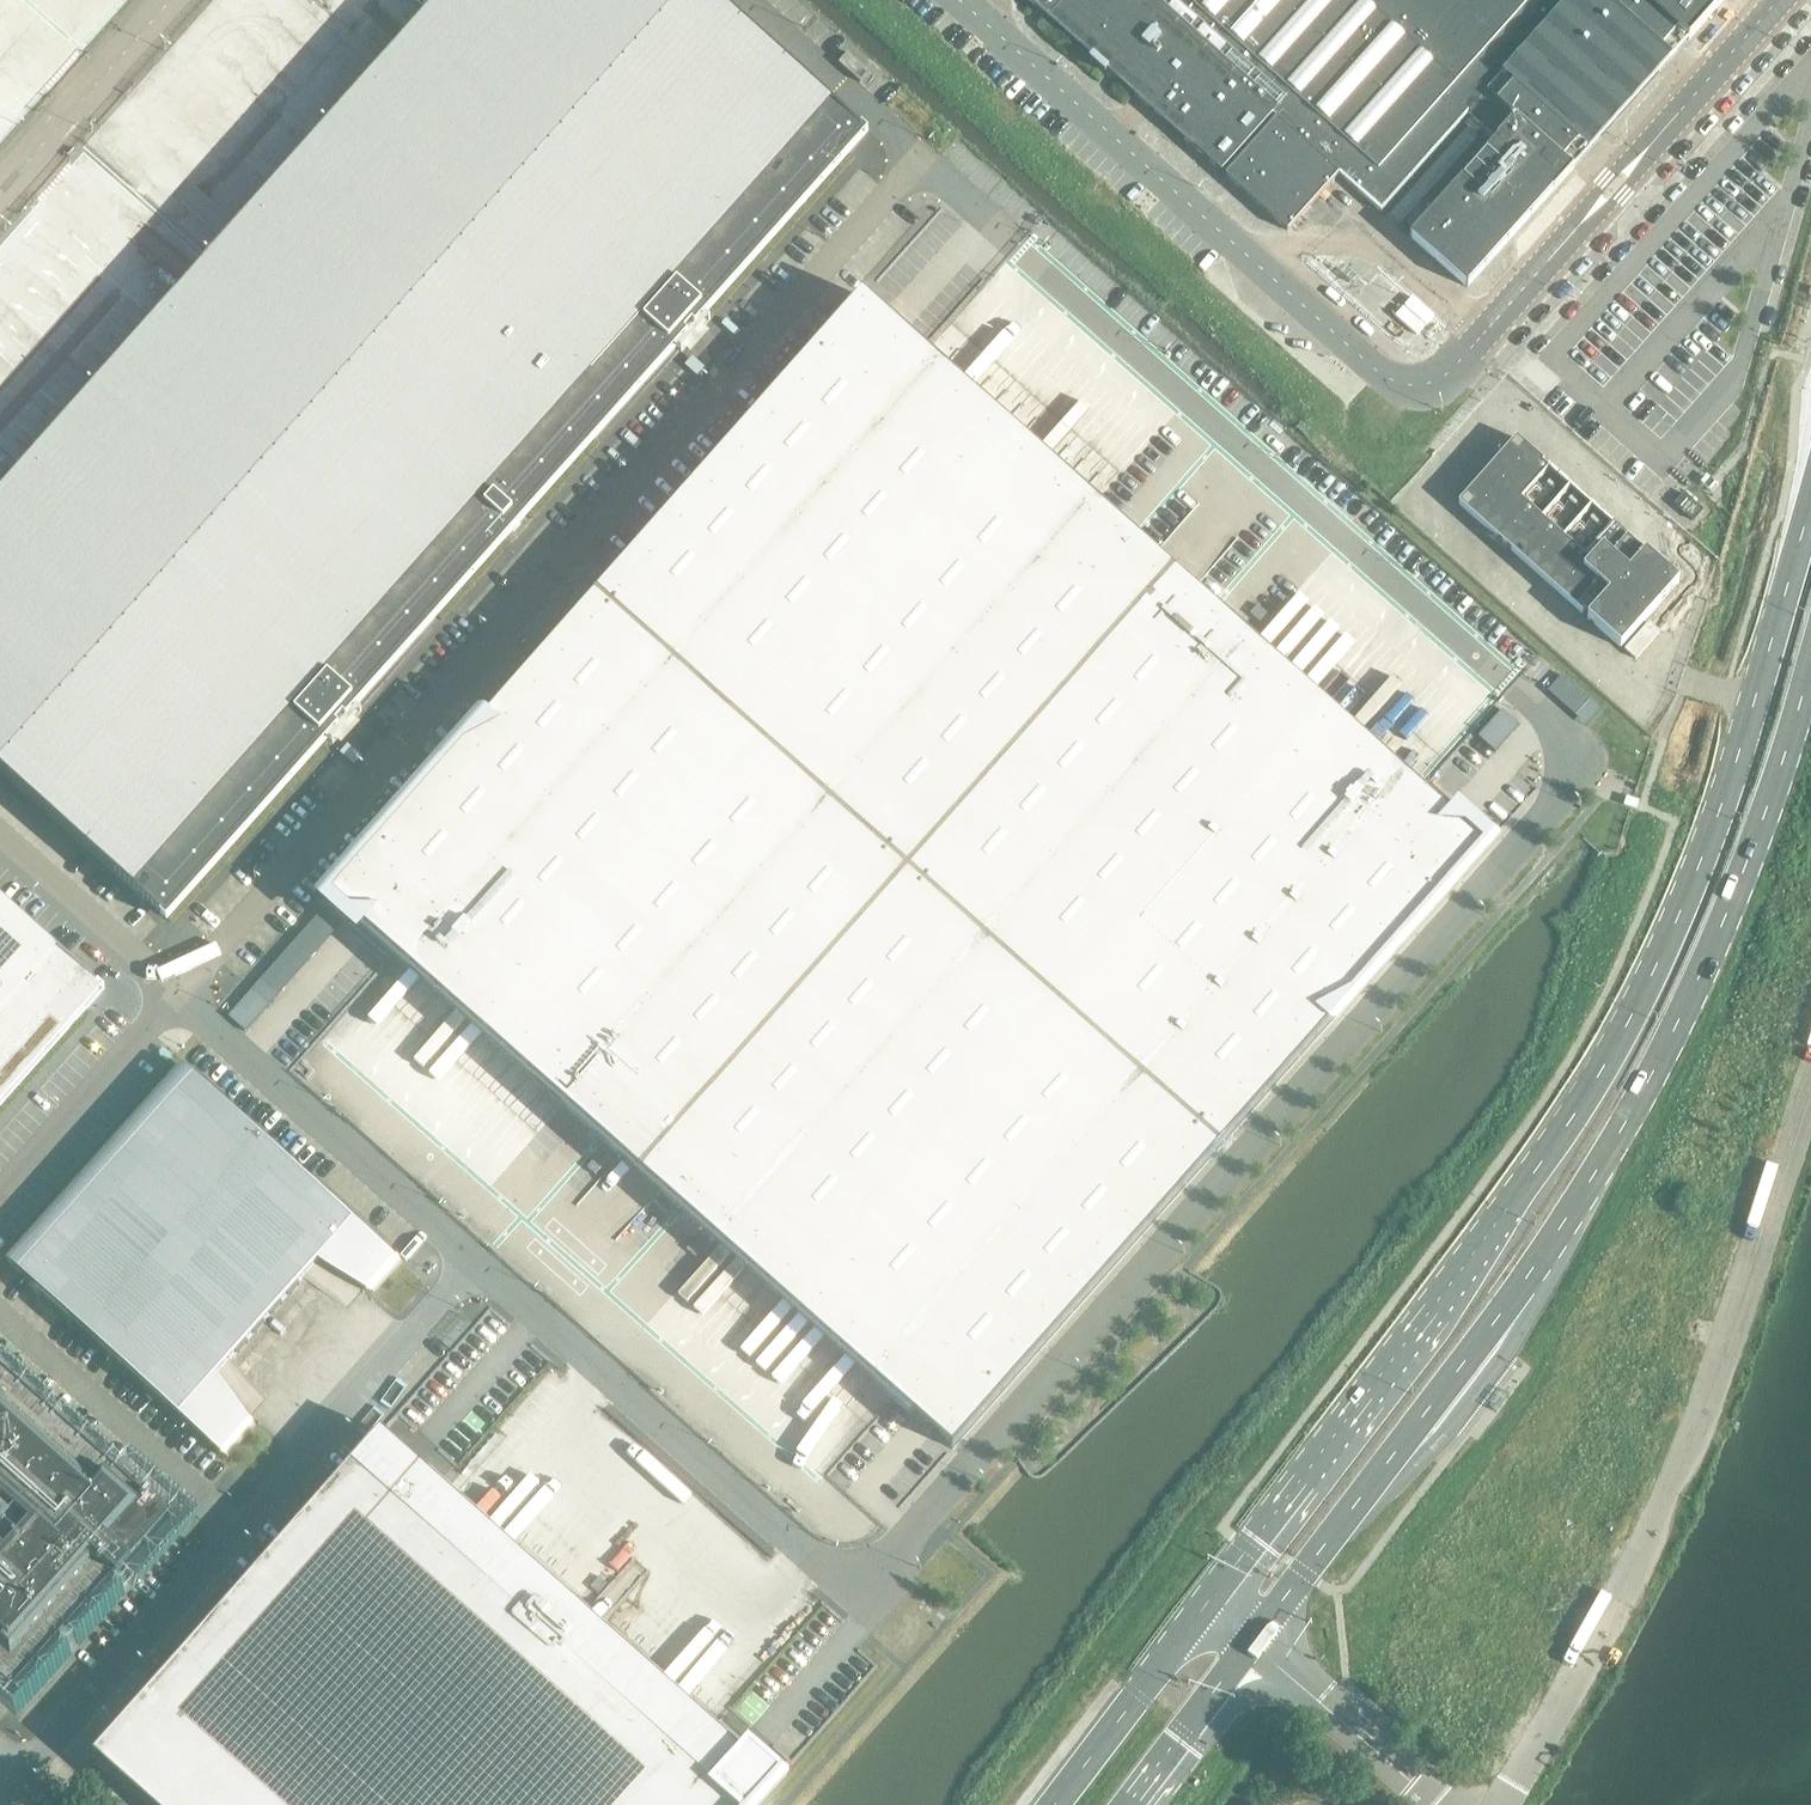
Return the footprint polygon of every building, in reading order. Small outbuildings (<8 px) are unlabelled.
[(0,499),(0,769),(169,918),(688,332),(865,133),(714,0),(441,0),(385,63),(369,48),(356,63),(373,78),(0,499)] [(1222,172),(1272,116),(1276,119),(1226,175),(1288,231),(1340,173),(1382,210),(1468,114),(1497,140),(1411,237),(1467,287),(1723,0),(1029,0),(1222,172)] [(1135,537),(862,295),(592,601),(1215,1154),(1479,855),(1449,829),(1456,822),(1415,786),(1213,607),(1135,537)] [(1678,582),(1624,534),(1629,529),(1547,456),(1543,462),(1517,439),(1459,503),(1621,646),(1678,582)] [(1684,493),(1674,504),(1694,521),(1703,510),(1684,493)] [(1215,1154),(592,601),(336,889),(366,916),(359,923),(601,1138),(681,1208),(953,1449),(1215,1154)] [(105,990),(0,897),(0,1108),(105,990)] [(179,1067),(3,1264),(7,1267),(177,1419),(226,1460),(255,1428),(253,1425),(216,1380),(317,1267),(361,1291),(374,1298),(402,1266),(179,1067)] [(117,1466),(0,1363),(0,1701),(4,1705),(17,1716),(132,1588),(139,1594),(201,1527),(145,1478),(132,1467),(125,1474),(117,1466)] [(386,1431),(93,1752),(151,1804),(765,1804),(789,1778),(749,1741),(738,1754),(386,1431)]
